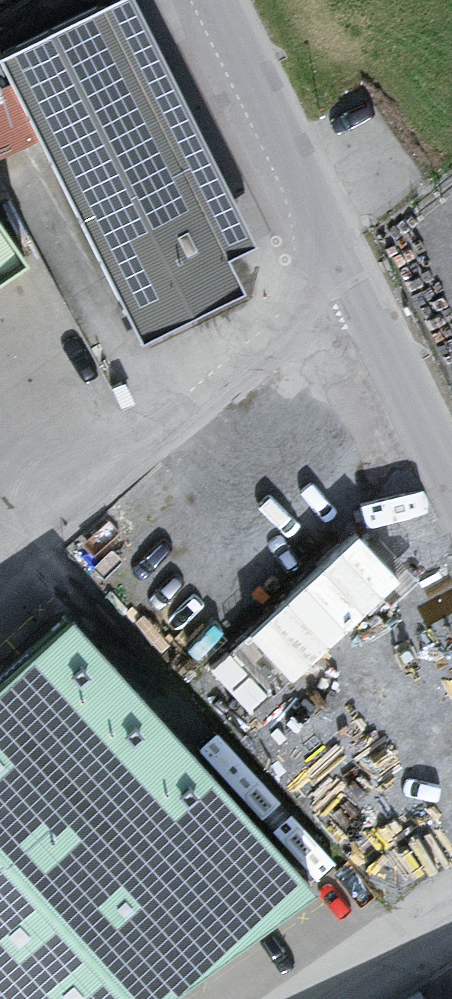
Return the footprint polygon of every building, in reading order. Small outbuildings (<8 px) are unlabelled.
[(2,61),(140,347),(245,297),(226,262),(257,246),(131,0),(127,0),(2,61)] [(24,262),(0,228),(0,280),(24,262)] [(278,592),(321,638),(400,566),(358,519),(278,592)] [(0,664),(0,998),(155,998),(311,893),(57,612),(0,664)]
